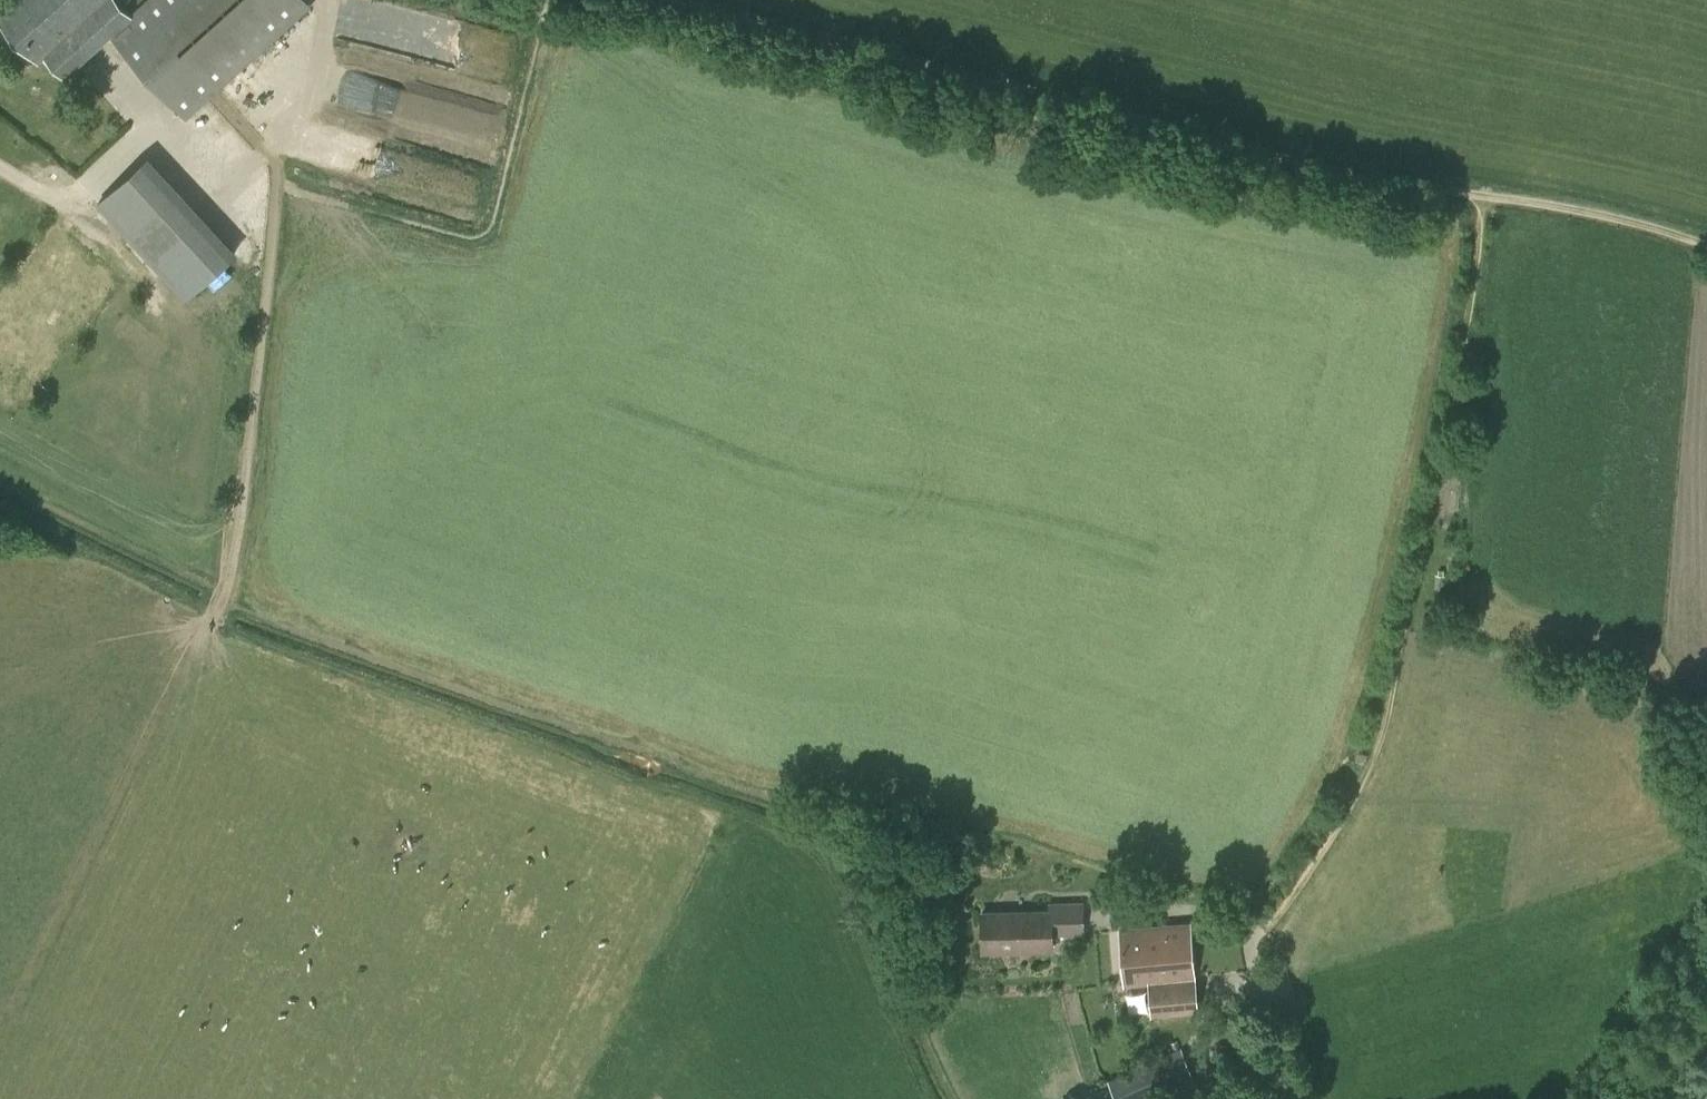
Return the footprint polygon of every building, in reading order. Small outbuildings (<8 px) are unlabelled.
[(129,14),(117,0),(7,0),(0,7),(0,19),(38,62),(51,51),(70,72),(110,36),(132,17),(129,14)] [(110,36),(187,121),(312,7),(306,0),(144,0),(129,14),(132,17),(110,36)] [(500,114),(381,83),(374,110),(493,141),(500,114)] [(240,255),(154,154),(100,199),(186,301),(240,255)] [(1049,933),(1084,933),(1083,904),(1052,904),(1052,913),(983,914),(984,949),(1049,948),(1049,933)] [(1152,1015),(1198,1011),(1190,923),(1120,930),(1125,985),(1149,982),(1152,1015)] [(1195,1077),(1181,1048),(1108,1082),(1116,1098),(1145,1098),(1195,1077)]
